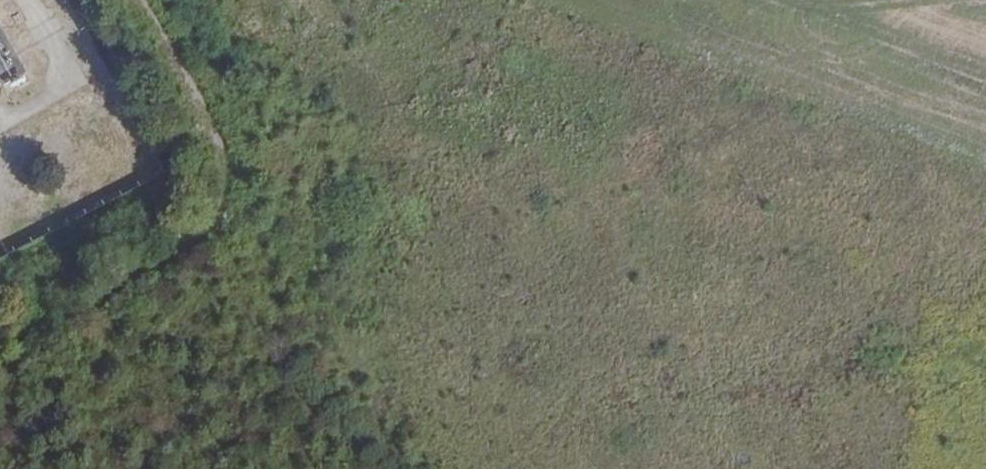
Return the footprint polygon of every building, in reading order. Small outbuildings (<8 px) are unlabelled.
[(27,67),(0,21),(0,79),(2,82),(27,67)]
